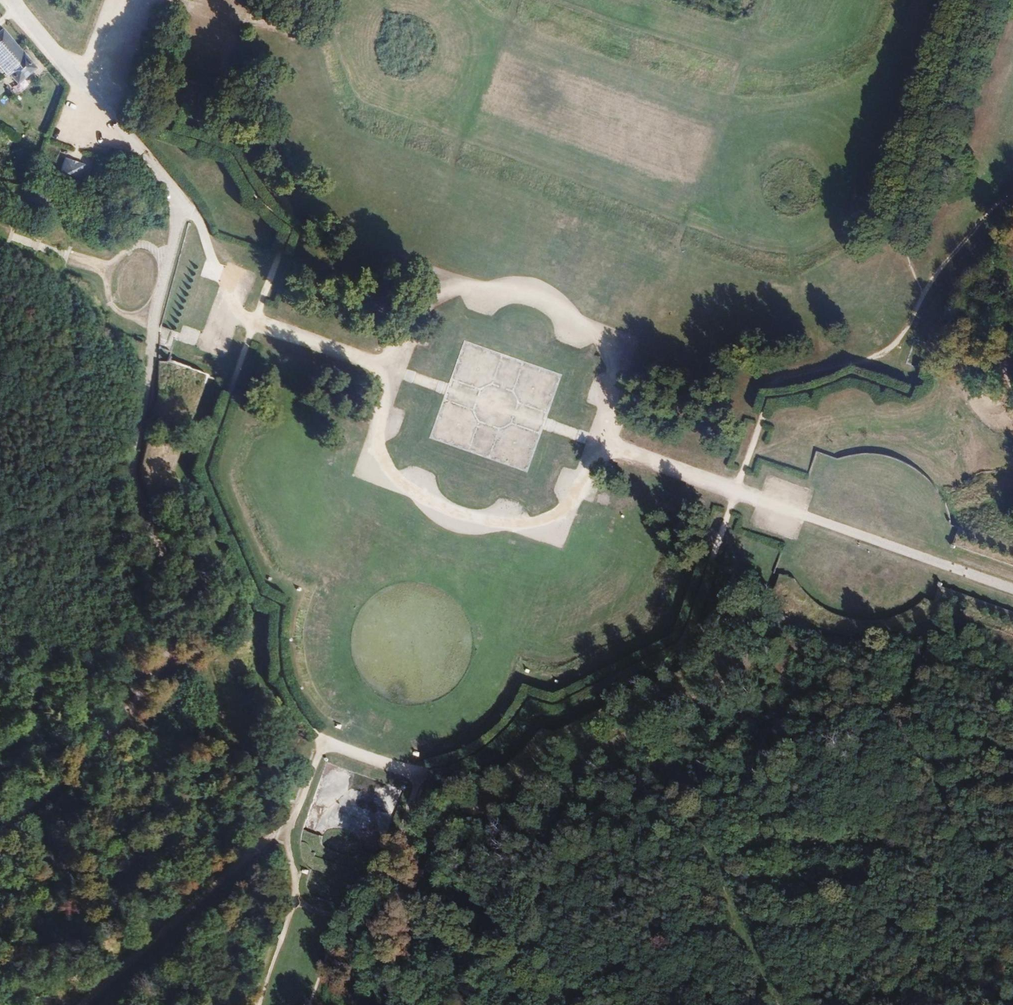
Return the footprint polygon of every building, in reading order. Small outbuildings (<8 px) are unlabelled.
[(4,28),(0,31),(0,60),(19,83),(37,67),(4,28)] [(71,158),(67,157),(60,174),(77,181),(84,163),(71,158)] [(311,804),(308,826),(355,834),(361,803),(355,802),(356,796),(333,791),(330,808),(311,804)]
